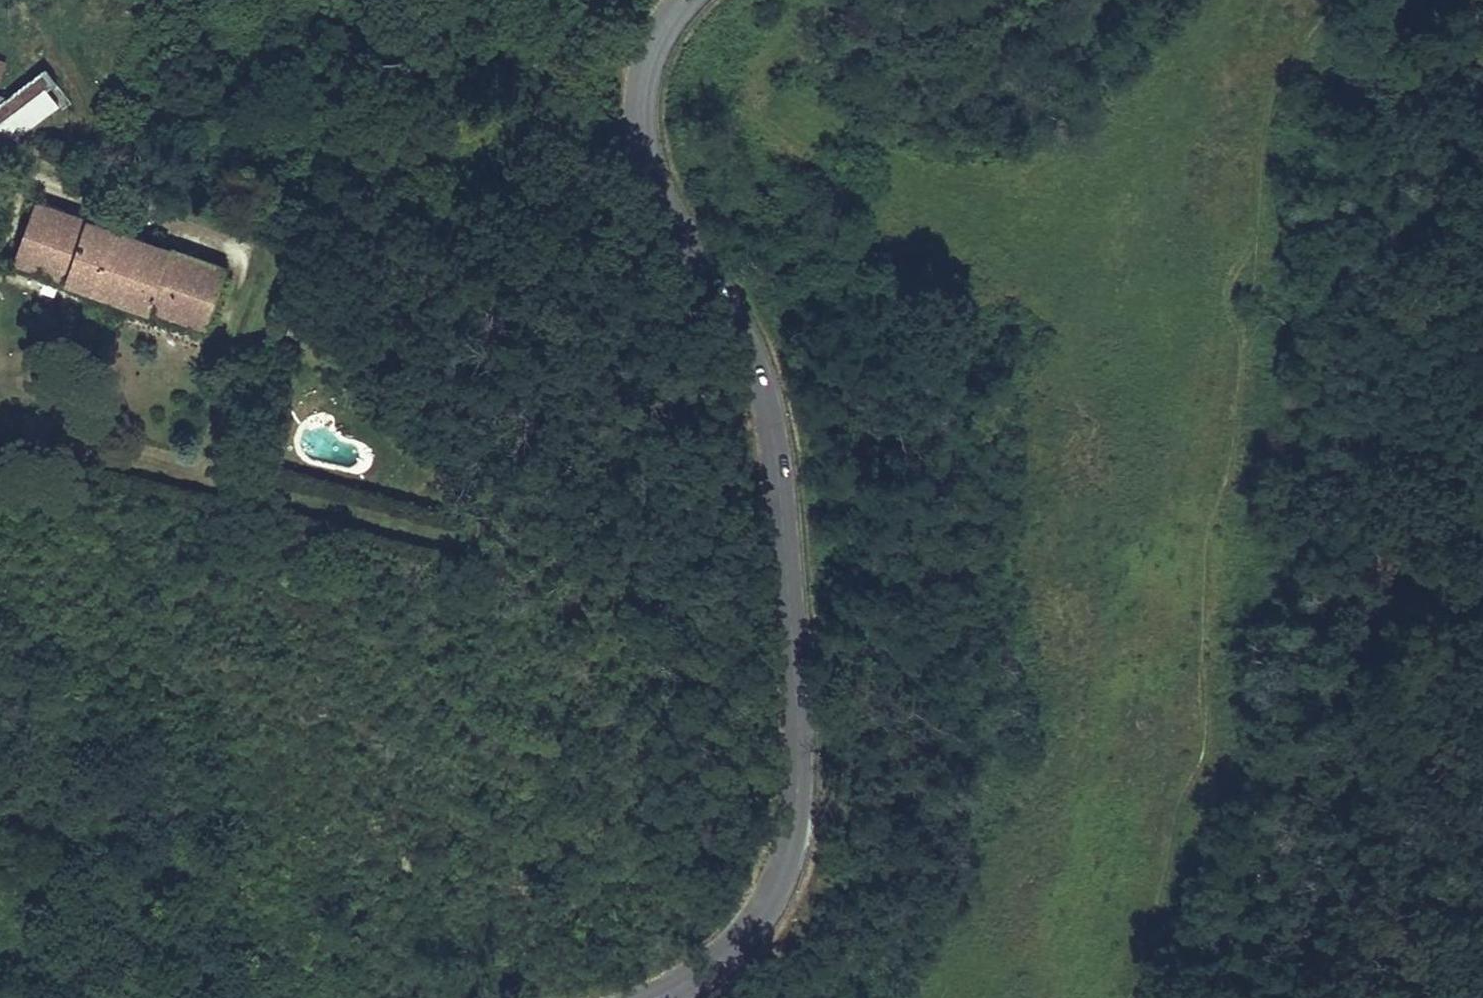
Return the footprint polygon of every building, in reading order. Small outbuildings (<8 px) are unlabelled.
[(67,104),(46,71),(0,100),(0,133),(6,142),(67,104)] [(207,325),(228,265),(36,199),(15,258),(67,276),(95,286),(94,287),(124,297),(152,306),(207,325)]
